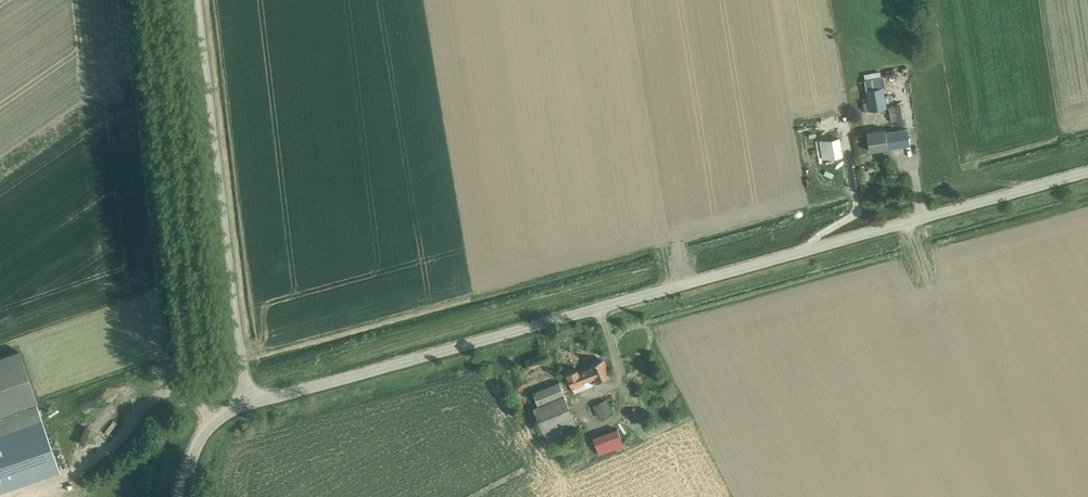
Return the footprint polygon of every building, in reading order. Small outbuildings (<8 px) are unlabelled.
[(865,80),(864,80),(867,100),(869,111),(885,108),(880,77),(879,71),(864,74),(865,80)] [(894,107),(888,108),(891,122),(897,121),(894,107)] [(884,128),(866,131),(867,134),(870,151),(908,144),(906,128),(884,131),(884,128)] [(0,357),(0,490),(59,469),(36,404),(37,403),(18,351),(17,351),(0,357)] [(526,360),(529,369),(550,360),(547,351),(526,360)] [(569,378),(559,382),(561,387),(571,383),(573,388),(574,391),(579,389),(592,384),(591,382),(609,376),(603,359),(590,364),(592,368),(578,373),(576,369),(567,372),(569,378)] [(559,382),(533,392),(538,405),(564,394),(563,392),(559,382)] [(547,441),(578,429),(564,395),(533,408),(547,441)] [(603,400),(593,405),(599,417),(609,412),(603,400)]
